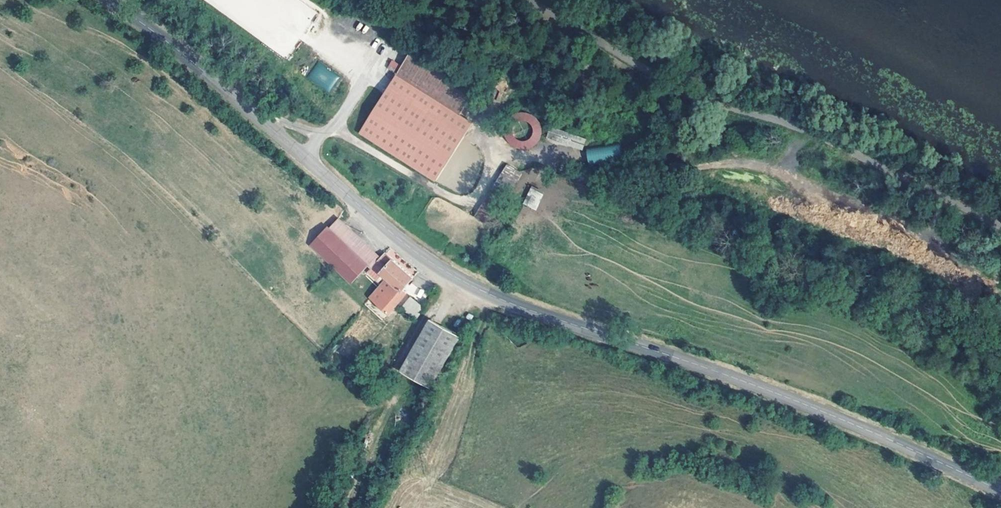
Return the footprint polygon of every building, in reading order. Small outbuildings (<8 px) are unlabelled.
[(407,55),(395,74),(459,114),(471,94),(407,55)] [(399,64),(390,60),(386,69),(395,73),(399,64)] [(328,93),(340,77),(318,61),(307,77),(328,93)] [(459,114),(395,74),(358,133),(435,181),(472,122),(459,114)] [(522,112),(516,113),(511,116),(506,121),(504,127),(503,133),(505,139),(509,145),(514,148),(521,150),(527,149),(533,146),(537,142),(540,137),(541,131),(540,125),(537,120),(533,116),(527,113),(522,112)] [(586,139),(549,127),(545,138),(582,150),(586,139)] [(619,145),(586,147),(587,156),(588,166),(621,163),(619,145)] [(522,173),(506,164),(474,219),(490,228),(522,173)] [(535,210),(544,193),(531,187),(522,204),(535,210)] [(330,227),(328,226),(310,245),(333,266),(351,283),(369,264),(330,227)] [(390,277),(403,288),(413,276),(386,251),(375,263),(390,277)] [(408,293),(403,288),(390,277),(374,295),(391,311),(408,293)] [(407,299),(404,312),(417,315),(420,302),(407,299)] [(472,341),(442,324),(413,373),(443,391),(472,341)]
